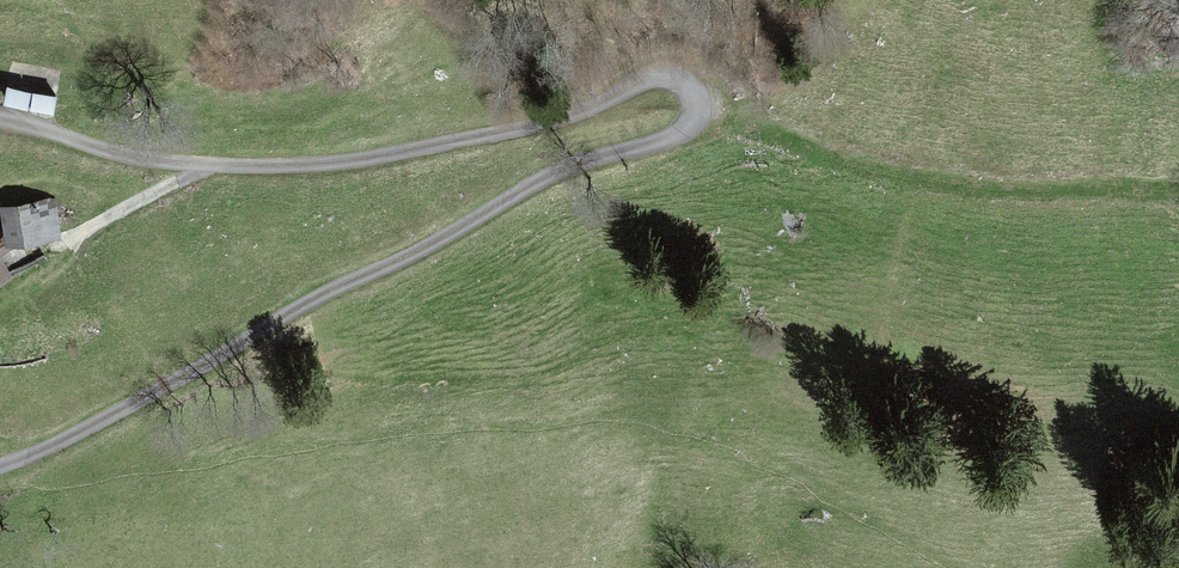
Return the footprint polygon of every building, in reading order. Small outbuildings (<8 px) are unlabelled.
[(276,8),(292,0),(271,0),(276,8)] [(9,72),(5,96),(56,105),(60,81),(9,72)] [(12,202),(17,234),(61,227),(56,195),(12,202)]
